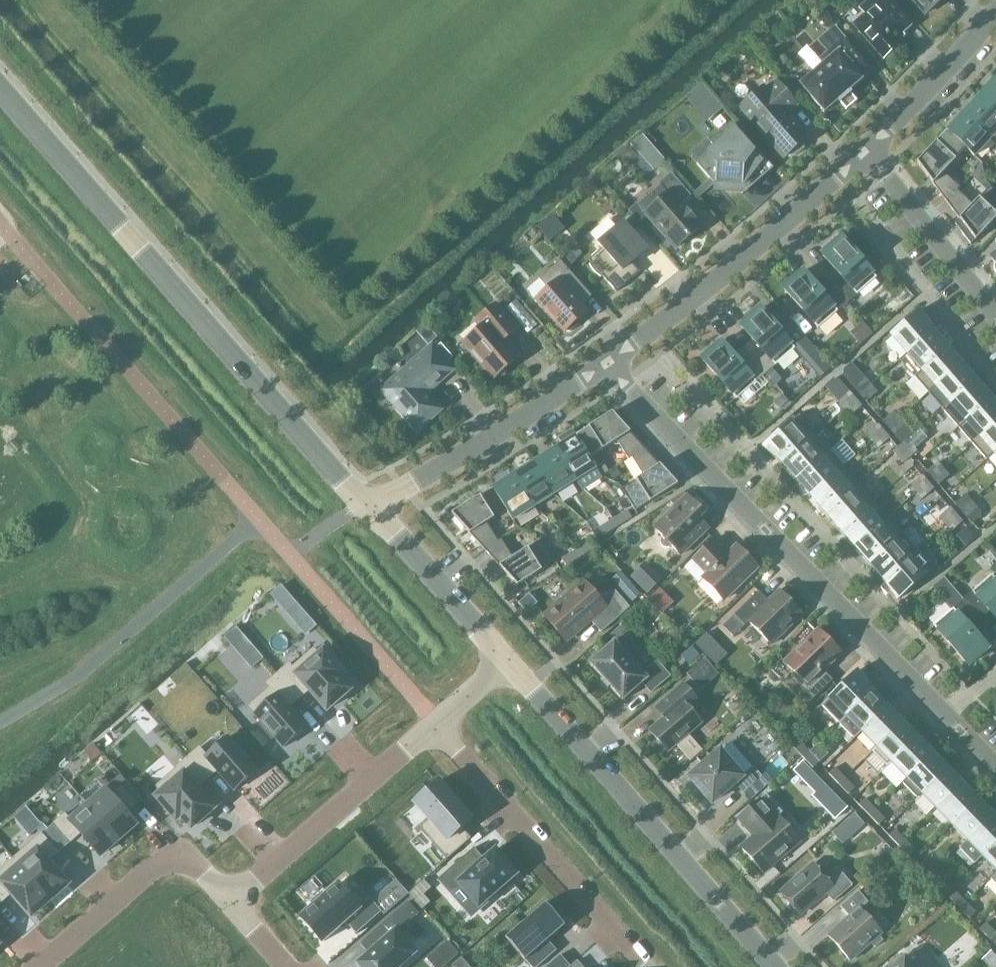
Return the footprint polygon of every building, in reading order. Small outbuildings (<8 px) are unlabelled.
[(865,4),(870,10),(853,24),(883,59),(899,46),(896,43),(904,35),(903,33),(912,25),(890,0),(869,0),(865,4)] [(926,14),(941,0),(914,0),(926,14)] [(870,71),(871,69),(845,39),(833,27),(818,40),(832,55),(799,85),(800,86),(823,111),(824,113),(825,112),(825,111),(837,101),(839,103),(840,102),(841,101),(840,101),(840,100),(840,99),(847,93),(848,94),(849,94),(851,93),(849,91),(861,80),(861,81),(862,79),(861,78),(860,78),(869,70),(870,71)] [(980,95),(995,110),(995,77),(980,95)] [(776,82),(766,91),(763,88),(740,108),(784,157),(789,153),(791,156),(795,156),(804,148),(804,144),(802,142),(807,138),(786,113),(796,104),(776,82)] [(964,112),(992,138),(995,133),(995,110),(980,95),(964,112)] [(964,112),(947,130),(975,156),(992,138),(964,112)] [(697,164),(709,178),(714,184),(715,184),(714,190),(729,192),(742,192),(743,179),(744,178),(765,159),(741,131),(737,134),(731,127),(717,138),(711,144),(715,148),(699,162),(697,164)] [(917,163),(946,201),(960,187),(944,172),(966,149),(974,157),(975,156),(947,130),(917,163)] [(631,145),(637,151),(647,142),(641,135),(631,145)] [(646,212),(677,247),(701,226),(680,201),(688,194),(671,174),(660,184),(638,203),(646,212)] [(714,184),(709,178),(694,191),(699,197),(714,184)] [(946,201),(975,240),(995,218),(995,191),(990,186),(973,204),(957,190),(960,187),(946,201)] [(598,244),(602,249),(588,260),(591,263),(590,264),(592,268),(594,271),(597,274),(600,277),(602,276),(617,292),(639,272),(631,263),(646,249),(623,223),(598,244)] [(545,234),(551,241),(559,234),(553,227),(545,234)] [(838,274),(829,282),(847,303),(876,278),(842,238),(837,243),(836,241),(825,250),(827,252),(822,256),(838,274)] [(566,330),(568,332),(570,332),(579,324),(579,322),(577,320),(587,312),(577,301),(587,292),(560,261),(539,279),(548,289),(537,299),(564,332),(566,330)] [(847,303),(829,282),(820,290),(804,272),(799,276),(798,274),(787,283),(789,285),(784,289),(818,329),(847,303)] [(477,320),(482,327),(464,343),(494,378),(497,376),(505,376),(505,368),(519,357),(504,340),(516,329),(495,305),(477,320)] [(757,345),(747,353),(766,374),(772,369),(795,348),(761,309),(756,314),(754,312),(744,321),(745,323),(741,327),(757,345)] [(891,335),(908,354),(933,332),(919,310),(902,325),(891,335)] [(863,321),(850,332),(860,344),(873,333),(863,321)] [(899,322),(888,331),(891,335),(902,325),(899,322)] [(933,332),(908,354),(900,361),(914,377),(922,370),(947,348),(933,332)] [(766,374),(747,353),(738,361),(722,343),(718,347),(717,345),(706,354),(707,356),(702,360),(737,399),(766,374)] [(425,393),(451,369),(446,363),(450,359),(438,346),(434,350),(432,348),(384,391),(417,428),(439,409),(425,393)] [(928,393),(936,386),(962,364),(947,348),(922,370),(914,377),(928,393)] [(822,358),(810,368),(819,379),(831,368),(822,358)] [(928,393),(942,409),(976,380),(962,364),(936,386),(928,393)] [(772,369),(766,374),(774,383),(780,378),(772,369)] [(852,385),(860,395),(871,386),(862,376),(852,385)] [(855,399),(838,380),(833,380),(825,386),(845,408),(855,399)] [(942,409),(958,427),(966,421),(991,398),(976,380),(942,409)] [(871,386),(860,395),(866,402),(877,393),(871,386)] [(782,394),(773,402),(781,413),(791,404),(782,394)] [(972,444),(995,423),(995,404),(991,398),(966,421),(958,427),(972,444)] [(855,399),(845,408),(851,416),(862,406),(856,399),(855,399)] [(883,421),(888,428),(899,418),(894,412),(883,421)] [(612,413),(575,436),(595,468),(596,468),(590,458),(617,441),(629,459),(645,449),(612,413)] [(763,446),(782,463),(816,434),(799,415),(763,446)] [(899,418),(888,428),(894,434),(905,425),(899,418)] [(994,453),(995,452),(995,423),(972,444),(987,460),(994,453)] [(867,435),(873,441),(884,432),(878,425),(867,435)] [(884,432),(873,441),(878,447),(890,438),(884,432)] [(782,463),(796,479),(829,450),(816,434),(782,463)] [(575,436),(555,449),(575,481),(581,491),(602,479),(595,468),(575,436)] [(907,440),(900,446),(910,457),(917,451),(907,440)] [(910,457),(900,446),(893,452),(903,463),(910,457)] [(555,449),(534,462),(555,494),(575,481),(555,449)] [(678,485),(645,449),(629,459),(632,458),(643,475),(622,489),(636,511),(678,485)] [(796,479),(811,495),(844,466),(829,450),(796,479)] [(534,462),(514,475),(534,507),(555,494),(534,462)] [(605,463),(598,467),(603,476),(610,471),(605,463)] [(926,473),(932,479),(943,470),(937,463),(926,473)] [(811,495),(825,511),(858,483),(844,466),(811,495)] [(617,467),(609,472),(615,481),(623,476),(617,467)] [(943,470),(932,479),(937,486),(948,476),(943,470)] [(514,475),(493,488),(514,520),(534,507),(514,475)] [(911,486),(916,492),(928,483),(922,476),(911,486)] [(825,511),(841,530),(874,501),(858,483),(825,511)] [(928,483),(916,492),(922,499),(933,489),(928,483)] [(470,534),(487,523),(507,510),(513,520),(514,520),(493,488),(452,514),(470,534)] [(682,493),(669,502),(674,508),(686,497),(682,493)] [(954,505),(960,512),(971,502),(965,495),(954,505)] [(674,508),(669,513),(654,527),(663,537),(661,539),(660,542),(661,545),(663,547),(666,548),(669,547),(672,545),(681,555),(708,528),(699,519),(704,514),(687,496),(686,497),(674,508)] [(971,502),(960,512),(966,519),(977,509),(971,502)] [(855,546),(880,524),(866,507),(841,530),(855,546)] [(939,518),(945,525),(956,515),(950,508),(939,518)] [(627,510),(613,519),(618,527),(632,518),(627,510)] [(956,515),(945,525),(951,532),(962,522),(956,515)] [(855,546),(869,562),(902,533),(888,517),(855,546)] [(618,527),(613,519),(599,528),(603,536),(618,527)] [(470,534),(485,550),(501,539),(498,541),(487,523),(470,534)] [(883,578),(916,550),(902,533),(869,562),(883,578)] [(501,539),(485,550),(517,586),(556,562),(542,539),(513,558),(501,539)] [(736,546),(728,554),(714,540),(694,559),(708,574),(703,578),(724,600),(758,568),(736,546)] [(590,541),(576,550),(581,557),(595,548),(590,541)] [(581,557),(576,550),(562,559),(566,566),(581,557)] [(916,550),(883,578),(897,600),(933,569),(916,550)] [(644,565),(629,579),(646,597),(661,583),(644,565)] [(621,573),(612,580),(631,603),(640,596),(621,573)] [(963,600),(981,621),(990,613),(995,619),(995,579),(992,575),(963,600)] [(944,578),(932,588),(951,610),(934,626),(968,665),(972,660),(974,662),(985,653),(983,651),(987,647),(972,630),(981,621),(963,600),(944,578)] [(630,607),(615,590),(602,601),(584,581),(544,616),(566,641),(590,620),(601,632),(630,607)] [(305,633),(316,625),(280,584),(270,593),(305,633)] [(660,590),(650,599),(661,611),(671,601),(660,590)] [(768,601),(758,591),(734,615),(745,626),(749,622),(771,645),(803,614),(786,597),(785,597),(786,598),(783,601),(777,594),(779,592),(780,593),(781,592),(779,590),(768,601)] [(529,594),(518,603),(527,613),(538,603),(529,594)] [(792,676),(814,698),(832,680),(823,671),(841,654),(835,647),(838,644),(827,633),(824,636),(818,630),(784,662),(795,673),(792,676)] [(704,634),(695,643),(707,656),(716,647),(704,634)] [(622,699),(621,699),(623,701),(625,699),(624,699),(642,683),(651,693),(670,676),(657,661),(642,674),(615,643),(616,643),(614,641),(613,642),(613,643),(591,661),(590,663),(591,664),(593,666),(622,699)] [(692,646),(681,656),(690,665),(701,656),(692,646)] [(254,648),(243,658),(251,667),(263,658),(254,648)] [(289,664),(278,673),(299,698),(310,689),(311,691),(311,692),(312,693),(313,692),(315,696),(314,696),(316,698),(316,697),(327,709),(328,708),(328,709),(330,708),(329,707),(332,705),(334,704),(333,704),(336,701),(336,702),(338,701),(337,700),(340,698),(340,699),(342,697),(341,697),(349,689),(339,677),(343,673),(339,669),(340,668),(339,667),(338,667),(336,665),(337,664),(335,663),(332,661),(333,660),(332,659),(331,659),(329,657),(330,656),(328,655),(324,651),(319,655),(314,649),(293,668),(289,664)] [(706,662),(696,670),(707,683),(716,675),(706,662)] [(829,699),(822,705),(839,723),(846,716),(872,691),(857,671),(829,699)] [(270,688),(248,707),(262,722),(259,725),(272,739),(275,737),(277,739),(276,740),(277,741),(278,740),(281,743),(280,744),(281,745),(282,745),(284,747),(285,746),(285,747),(287,745),(286,745),(291,741),(293,740),(292,740),(298,734),(299,735),(300,734),(299,733),(304,729),(305,730),(306,729),(305,728),(306,727),(289,707),(299,698),(278,673),(266,683),(270,688)] [(670,712),(649,730),(668,752),(676,745),(689,760),(701,750),(688,735),(702,722),(690,708),(698,701),(683,683),(662,702),(670,712)] [(854,739),(861,732),(887,707),(872,691),(846,716),(839,723),(854,739)] [(861,732),(877,748),(902,722),(887,707),(861,732)] [(887,767),(891,763),(917,738),(902,722),(877,748),(872,752),(887,767)] [(199,747),(188,757),(207,779),(217,770),(234,790),(235,789),(236,790),(237,789),(237,788),(241,784),(242,785),(243,784),(243,783),(249,778),(251,777),(250,776),(255,772),(255,773),(257,772),(256,771),(257,770),(255,768),(256,767),(254,766),(254,767),(251,764),(252,763),(251,762),(250,762),(248,760),(251,757),(239,743),(235,746),(228,737),(207,756),(199,747)] [(891,763),(906,778),(932,753),(917,738),(891,763)] [(792,747),(802,757),(809,751),(798,740),(792,747)] [(720,751),(690,777),(712,803),(726,790),(727,791),(734,785),(733,784),(734,783),(743,793),(744,793),(750,800),(772,780),(765,773),(762,776),(753,766),(752,767),(730,742),(720,751)] [(809,751),(802,757),(813,768),(819,762),(809,751)] [(917,798),(922,794),(947,769),(932,753),(906,778),(902,783),(917,798)] [(177,768),(156,787),(161,793),(157,797),(161,802),(160,802),(161,803),(162,803),(164,806),(163,806),(164,807),(165,807),(168,810),(167,810),(168,811),(169,811),(171,814),(170,814),(171,815),(172,815),(176,819),(181,816),(187,823),(186,823),(187,824),(188,824),(191,828),(200,820),(200,821),(201,820),(201,819),(204,817),(204,818),(205,817),(205,816),(208,814),(209,813),(209,812),(212,810),(212,811),(213,810),(213,809),(214,808),(203,796),(204,795),(203,794),(202,795),(199,792),(200,791),(199,789),(198,790),(197,788),(207,779),(188,757),(176,767),(177,768)] [(829,774),(839,784),(845,778),(835,768),(829,774)] [(922,794),(937,809),(962,784),(947,769),(922,794)] [(845,778),(839,784),(848,794),(855,788),(845,778)] [(464,811),(438,781),(415,801),(430,818),(420,828),(447,859),(471,838),(454,819),(464,811)] [(824,783),(811,795),(835,819),(847,807),(824,783)] [(937,809),(952,825),(978,800),(962,784),(937,809)] [(106,790),(88,806),(118,840),(119,838),(120,839),(121,838),(120,837),(123,835),(124,835),(125,834),(128,831),(128,832),(130,830),(129,830),(136,824),(126,813),(127,813),(128,812),(135,806),(136,805),(137,804),(120,785),(110,794),(106,790)] [(760,799),(738,818),(749,831),(751,829),(755,835),(741,848),(763,873),(800,841),(778,815),(781,813),(765,794),(760,799)] [(859,805),(869,815),(875,809),(865,799),(859,805)] [(952,825),(967,840),(993,815),(978,800),(952,825)] [(65,814),(54,824),(70,843),(70,842),(71,843),(80,835),(80,834),(83,837),(82,837),(83,838),(84,838),(89,843),(88,844),(89,845),(90,844),(100,855),(106,850),(107,850),(108,849),(107,849),(110,846),(111,847),(112,845),(115,842),(115,843),(117,842),(116,841),(118,840),(88,806),(71,821),(65,814)] [(875,809),(869,815),(878,825),(885,819),(875,809)] [(843,823),(851,831),(861,822),(854,814),(843,823)] [(993,815),(967,840),(959,848),(974,864),(982,856),(995,842),(995,818),(993,815)] [(889,836),(899,846),(905,840),(895,830),(889,836)] [(42,834),(13,859),(49,900),(51,898),(51,899),(53,898),(52,897),(55,895),(56,895),(57,894),(56,893),(59,891),(60,891),(61,890),(67,884),(57,872),(58,871),(56,870),(56,871),(53,868),(54,867),(53,866),(52,866),(48,862),(49,861),(58,853),(42,834)] [(905,840),(899,846),(908,856),(915,850),(905,840)] [(995,870),(995,842),(982,856),(995,870)] [(495,850),(481,863),(471,852),(475,849),(474,848),(437,880),(438,882),(440,879),(451,891),(458,884),(479,907),(499,890),(501,893),(500,893),(501,894),(519,879),(518,878),(517,878),(515,876),(517,874),(495,850)] [(0,870),(0,900),(2,902),(11,894),(12,893),(16,898),(15,898),(16,900),(17,899),(20,902),(19,903),(20,904),(21,904),(31,915),(38,910),(40,909),(39,908),(42,906),(43,906),(44,905),(43,905),(46,902),(47,903),(48,902),(48,901),(49,900),(13,859),(0,870)] [(919,867),(929,877),(936,871),(926,861),(919,867)] [(814,864),(780,893),(800,915),(825,893),(834,902),(853,885),(837,867),(825,877),(814,864)] [(936,871),(929,877),(939,888),(945,881),(936,871)] [(371,900),(370,898),(358,909),(337,884),(325,895),(322,892),(318,896),(311,903),(313,905),(304,913),(301,916),(323,942),(326,939),(343,925),(345,922),(356,934),(382,912),(384,914),(408,894),(395,879),(371,900)] [(430,888),(423,880),(408,893),(422,909),(429,902),(423,895),(430,888)] [(861,909),(868,902),(858,891),(840,907),(850,917),(828,936),(841,951),(844,949),(850,956),(848,958),(850,961),(871,943),(875,948),(883,941),(878,936),(882,933),(861,909)] [(950,898),(959,909),(966,902),(956,892),(950,898)] [(356,964),(359,966),(401,966),(416,954),(398,932),(419,914),(408,902),(360,944),(368,953),(356,964)] [(966,902),(959,909),(969,919),(975,913),(966,902)] [(505,938),(531,966),(538,966),(556,951),(547,940),(564,926),(545,903),(505,938)] [(980,929),(990,939),(995,933),(986,923),(980,929)] [(434,952),(446,965),(458,954),(447,941),(434,952)] [(893,966),(931,966),(915,948),(904,957),(893,966)] [(993,953),(984,961),(989,966),(995,966),(995,956),(993,953)] [(546,966),(570,966),(560,955),(546,966)] [(461,957),(452,965),(454,966),(468,966),(469,966),(461,957)]
